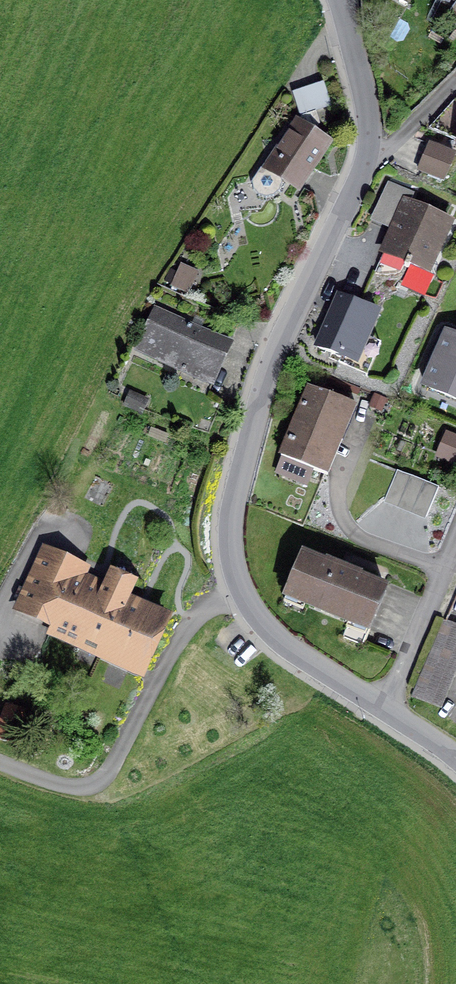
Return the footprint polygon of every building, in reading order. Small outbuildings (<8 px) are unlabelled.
[(322,82),(294,92),(301,113),(330,103),(322,82)] [(428,128),(455,141),(455,99),(455,98),(428,128)] [(281,188),(280,177),(298,189),(328,143),(313,133),(316,129),(311,114),(302,117),(267,168),(263,165),(252,182),(253,189),(257,194),(264,197),(271,197),(277,194),(281,188)] [(429,144),(418,170),(444,181),(455,156),(429,144)] [(410,264),(427,272),(449,222),(409,203),(413,194),(388,182),(375,210),(398,221),(383,252),(406,262),(404,266),(408,268),(410,264)] [(180,269),(176,288),(192,291),(196,273),(180,269)] [(356,363),(378,313),(339,296),(317,346),(356,363)] [(155,309),(136,350),(182,371),(184,365),(215,379),(231,344),(155,309)] [(436,360),(455,369),(455,339),(447,335),(436,360)] [(436,360),(425,386),(455,399),(455,369),(436,360)] [(310,387),(295,422),(335,438),(349,404),(310,387)] [(281,457),(320,473),(335,438),(295,422),(281,457)] [(449,434),(440,457),(455,463),(455,437),(449,434)] [(426,516),(439,487),(397,470),(385,499),(426,516)] [(20,611),(142,666),(161,624),(122,607),(133,584),(111,573),(105,587),(76,574),(80,565),(48,550),(20,611)] [(285,595),(350,622),(369,630),(386,590),(325,562),(324,564),(302,555),(285,595)] [(343,638),(362,646),(369,630),(350,622),(343,638)] [(415,688),(444,700),(455,672),(455,640),(438,633),(415,688)] [(13,709),(4,735),(20,740),(29,713),(13,709)]
